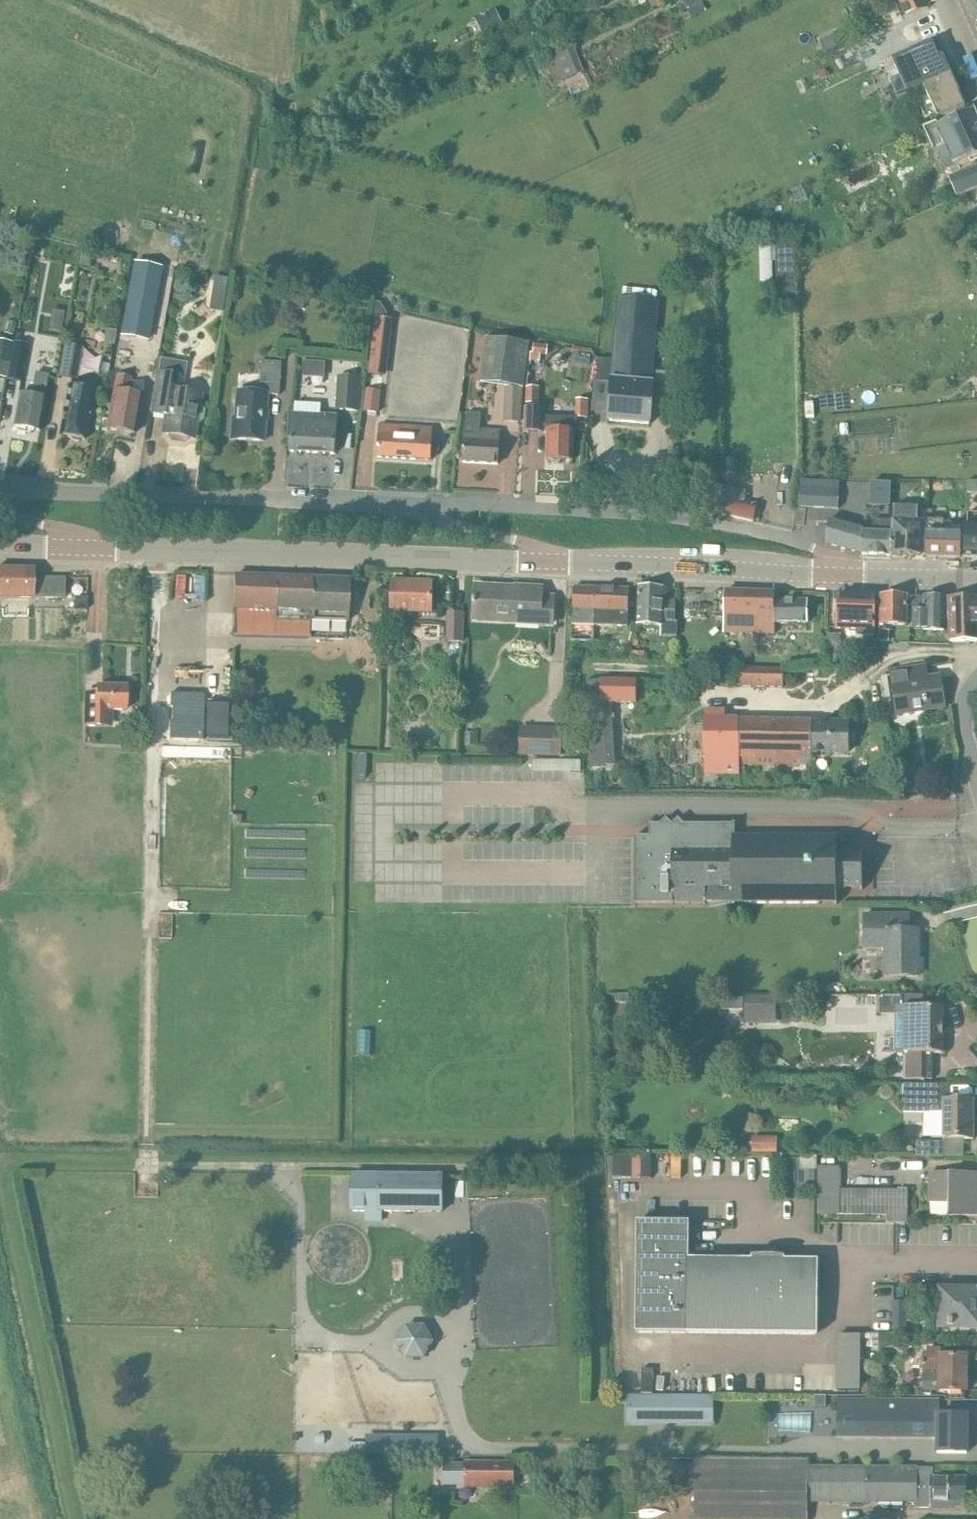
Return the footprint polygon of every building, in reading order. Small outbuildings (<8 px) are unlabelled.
[(684,4),(687,11),(703,4),(701,0),(692,0),(684,4)] [(900,5),(896,7),(902,20),(928,8),(924,0),(897,0),(900,5)] [(495,10),(474,19),(481,35),(502,25),(495,10)] [(839,32),(820,41),(826,52),(844,43),(839,32)] [(897,99),(918,90),(950,75),(936,42),(882,66),(897,99)] [(564,52),(553,56),(562,79),(573,75),(564,52)] [(925,121),(936,116),(937,119),(964,107),(959,95),(960,95),(950,75),(918,90),(921,97),(916,100),(925,121)] [(937,126),(936,123),(923,129),(935,156),(939,155),(946,170),(976,156),(976,115),(974,109),(937,126)] [(891,145),(884,148),(888,157),(895,154),(891,145)] [(950,179),(957,196),(976,188),(976,168),(950,179)] [(802,185),(790,190),(795,202),(807,197),(802,185)] [(775,238),(776,291),(797,291),(796,238),(775,238)] [(773,246),(757,247),(758,283),(771,283),(770,262),(773,262),(773,246)] [(132,262),(118,336),(128,338),(147,341),(155,295),(161,267),(132,262)] [(214,278),(211,295),(224,297),(227,280),(214,278)] [(598,359),(596,382),(610,384),(607,422),(650,425),(653,382),(652,382),(659,303),(656,302),(657,293),(653,290),(623,288),(622,300),(617,299),(612,361),(598,359)] [(65,311),(52,309),(49,329),(62,331),(65,311)] [(387,376),(390,344),(386,343),(389,319),(372,318),(370,342),(372,342),(369,374),(387,376)] [(16,323),(7,321),(3,333),(12,335),(16,323)] [(117,331),(106,329),(103,343),(114,344),(117,331)] [(480,382),(523,388),(529,344),(486,338),(480,382)] [(3,379),(9,343),(0,341),(0,378),(3,379)] [(5,380),(20,383),(27,344),(12,341),(5,380)] [(63,345),(58,376),(76,379),(81,348),(63,345)] [(531,353),(530,363),(539,364),(540,355),(547,356),(548,346),(534,345),(533,353),(531,353)] [(590,353),(574,351),(573,362),(589,365),(590,353)] [(325,362),(301,360),(300,376),(324,378),(325,362)] [(236,391),(234,439),(264,441),(266,394),(279,395),(281,362),(261,361),(259,392),(236,391)] [(16,394),(11,426),(13,427),(15,432),(25,434),(30,430),(38,431),(48,376),(34,373),(30,396),(16,394)] [(158,373),(153,407),(166,409),(162,434),(168,435),(168,437),(170,441),(182,443),(186,440),(187,438),(192,439),(195,421),(198,422),(201,420),(203,411),(201,408),(197,407),(200,394),(188,392),(188,389),(186,386),(178,384),(179,376),(158,373)] [(338,373),(335,408),(357,410),(360,375),(338,373)] [(107,430),(119,432),(122,435),(128,436),(131,434),(132,434),(139,396),(128,394),(131,378),(113,375),(110,393),(114,393),(107,430)] [(85,440),(91,408),(94,391),(66,387),(57,435),(69,437),(71,442),(78,443),(81,440),(85,440)] [(539,387),(526,387),(526,403),(538,404),(539,387)] [(504,388),(502,423),(521,424),(523,389),(504,388)] [(379,413),(382,391),(367,389),(364,411),(379,413)] [(546,431),(545,461),(551,461),(552,464),(557,464),(559,461),(573,462),(574,430),(577,430),(578,416),(543,415),(543,407),(526,406),(525,433),(542,433),(542,430),(546,431)] [(334,456),(336,416),(292,413),(290,452),(334,456)] [(499,431),(480,430),(481,414),(466,413),(464,463),(497,465),(499,431)] [(378,458),(403,460),(429,462),(431,428),(380,425),(378,458)] [(667,467),(679,466),(678,448),(666,449),(667,467)] [(966,493),(976,493),(976,481),(967,481),(966,493)] [(870,482),(869,506),(889,507),(890,483),(870,482)] [(800,488),(799,507),(838,509),(839,490),(800,488)] [(712,497),(709,513),(754,523),(757,507),(712,497)] [(890,521),(891,556),(924,557),(925,522),(921,522),(921,508),(890,507),(890,521)] [(964,557),(976,558),(976,514),(967,513),(966,525),(964,557)] [(890,555),(891,556),(890,521),(873,521),(872,532),(862,532),(862,529),(829,520),(826,545),(861,554),(861,555),(890,556),(890,555)] [(928,521),(925,557),(960,558),(961,536),(943,535),(944,522),(928,521)] [(0,568),(0,599),(33,600),(33,599),(63,599),(64,578),(33,578),(33,568),(0,568)] [(233,610),(232,630),(234,630),(233,636),(233,637),(308,640),(308,638),(346,639),(347,624),(348,580),(234,575),(233,610)] [(390,617),(403,618),(406,618),(406,614),(431,615),(432,582),(391,581),(390,617)] [(474,586),(472,619),(553,623),(554,601),(542,600),(543,590),(474,586)] [(566,588),(565,606),(573,606),(571,641),(593,642),(594,626),(627,628),(629,588),(573,586),(573,588),(566,588)] [(636,627),(662,628),(662,636),(677,637),(678,623),(675,622),(676,600),(663,600),(664,588),(638,587),(636,627)] [(743,591),(724,591),(723,634),(775,634),(775,625),(807,625),(808,600),(775,600),(775,592),(775,591),(743,591)] [(837,594),(835,630),(856,631),(855,636),(874,637),(876,595),(837,594)] [(87,596),(74,596),(74,609),(87,609),(87,596)] [(879,642),(889,642),(889,630),(886,630),(886,625),(907,626),(907,614),(910,614),(910,597),(879,597),(879,642)] [(946,598),(910,597),(910,614),(914,614),(913,630),(921,630),(921,631),(945,632),(946,598)] [(946,598),(947,642),(951,642),(973,642),(976,642),(976,597),(947,598),(946,598)] [(445,643),(449,643),(463,643),(464,613),(446,612),(445,643)] [(841,634),(829,634),(829,648),(840,648),(841,634)] [(131,660),(130,660),(130,672),(141,672),(141,660),(141,654),(139,654),(131,654),(131,660)] [(887,670),(893,706),(895,717),(945,710),(939,675),(928,677),(926,664),(887,670)] [(738,668),(737,687),(783,689),(783,669),(738,668)] [(589,767),(615,766),(612,703),(636,704),(637,681),(601,680),(601,681),(585,681),(589,749),(589,767)] [(83,727),(85,727),(109,728),(110,711),(125,711),(125,686),(96,686),(96,693),(89,693),(89,701),(83,700),(83,727)] [(170,693),(169,741),(202,742),(203,694),(170,693)] [(205,703),(204,735),(209,735),(209,742),(230,742),(231,702),(210,701),(210,703),(205,703)] [(705,719),(703,719),(703,766),(811,767),(811,754),(849,754),(849,723),(811,722),(811,720),(718,719),(718,713),(705,712),(705,719)] [(519,727),(519,757),(561,757),(561,728),(519,727)] [(426,740),(412,740),(412,750),(426,750),(426,740)] [(633,837),(634,904),(705,904),(705,903),(732,903),(732,905),(734,905),(734,903),(749,903),(749,905),(751,905),(751,903),(766,903),(766,905),(768,905),(768,903),(783,903),(783,905),(785,905),(785,903),(800,903),(800,905),(802,905),(802,903),(817,903),(817,905),(820,905),(820,903),(834,903),(834,905),(837,905),(837,888),(843,888),(843,890),(845,890),(845,888),(860,888),(860,890),(862,890),(862,850),(859,850),(859,852),(845,853),(845,850),(842,850),(842,852),(836,853),(836,836),(834,836),(834,838),(819,838),(819,836),(817,836),(817,838),(802,838),(802,836),(800,836),(800,838),(785,838),(785,836),(783,836),(783,838),(768,838),(768,836),(766,836),(766,838),(751,838),(751,836),(749,836),(749,838),(734,838),(734,830),(734,824),(732,824),(732,825),(683,825),(677,819),(671,825),(665,819),(660,825),(649,825),(649,830),(649,833),(649,836),(633,837)] [(909,915),(864,915),(864,948),(884,949),(884,958),(879,958),(875,962),(875,971),(879,974),(884,975),(884,976),(919,976),(919,931),(909,930),(909,915)] [(628,995),(618,995),(619,1003),(628,1003),(628,995)] [(776,997),(745,996),(745,1015),(776,1015),(776,997)] [(895,1049),(894,1054),(905,1054),(904,1080),(934,1080),(934,1054),(944,1054),(945,1008),(922,1008),(922,997),(880,996),(880,1014),(895,1014),(895,1049)] [(742,998),(724,998),(724,1010),(742,1011),(742,998)] [(373,1030),(358,1030),(357,1055),(372,1056),(373,1030)] [(903,1084),(902,1102),(904,1102),(903,1112),(932,1112),(931,1136),(943,1136),(942,1138),(943,1138),(943,1143),(916,1142),(915,1157),(963,1158),(963,1140),(973,1140),(974,1101),(950,1100),(950,1085),(903,1084)] [(777,1138),(751,1137),(750,1152),(777,1153),(777,1138)] [(818,1167),(817,1215),(885,1216),(885,1223),(894,1223),(908,1223),(908,1190),(840,1189),(840,1168),(818,1167)] [(443,1174),(350,1173),(349,1212),(365,1212),(364,1222),(382,1222),(382,1211),(442,1212),(443,1174)] [(928,1204),(949,1204),(948,1216),(976,1216),(976,1174),(928,1173),(928,1204)] [(689,1222),(637,1221),(637,1263),(637,1292),(637,1301),(637,1334),(687,1333),(820,1334),(820,1328),(820,1261),(784,1261),(784,1257),(751,1257),(751,1261),(687,1261),(689,1222)] [(939,1291),(939,1328),(976,1328),(976,1291),(939,1291)] [(424,1326),(404,1326),(394,1343),(404,1359),(423,1359),(432,1341),(424,1326)] [(837,1335),(835,1334),(835,1390),(859,1390),(860,1335),(837,1335)] [(878,1334),(877,1349),(889,1349),(889,1335),(878,1334)] [(922,1391),(947,1391),(948,1391),(948,1399),(965,1400),(965,1392),(967,1392),(967,1357),(940,1357),(940,1350),(926,1350),(926,1355),(922,1355),(922,1391)] [(826,1394),(814,1394),(814,1397),(814,1405),(826,1405),(826,1394)] [(627,1400),(627,1424),(713,1424),(713,1395),(627,1395),(627,1400)] [(840,1431),(854,1431),(854,1440),(933,1441),(933,1449),(936,1449),(936,1453),(966,1453),(967,1416),(938,1416),(938,1414),(922,1414),(922,1400),(840,1399),(840,1431)] [(357,1444),(357,1454),(391,1455),(445,1456),(445,1445),(437,1445),(437,1436),(404,1436),(389,1435),(366,1435),(365,1444),(357,1444)] [(695,1465),(667,1465),(667,1489),(695,1489),(694,1518),(807,1518),(807,1502),(914,1503),(914,1509),(931,1509),(931,1510),(953,1510),(953,1506),(965,1506),(966,1478),(932,1477),(932,1468),(918,1468),(807,1468),(807,1460),(695,1460),(695,1465)] [(513,1464),(443,1463),(443,1487),(465,1487),(465,1488),(513,1488),(513,1464)] [(593,1471),(572,1471),(572,1479),(594,1479),(593,1471)]
